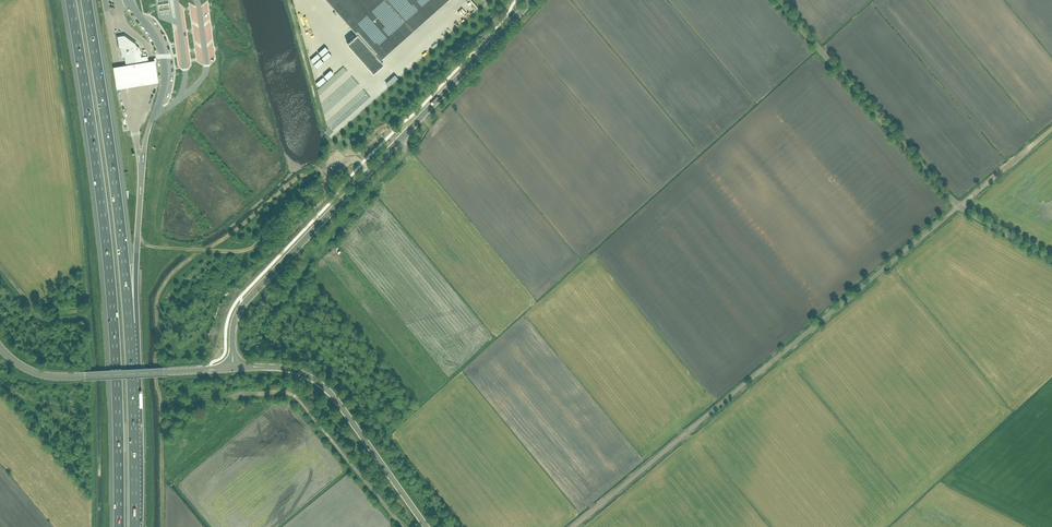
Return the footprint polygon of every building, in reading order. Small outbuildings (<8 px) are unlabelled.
[(167,0),(156,0),(158,12),(169,11),(167,0)] [(360,33),(347,44),(366,65),(368,63),(372,67),(380,60),(380,59),(371,50),(427,0),(331,0),(360,33)] [(124,35),(117,36),(119,48),(120,48),(122,57),(124,57),(126,63),(126,66),(148,62),(147,56),(141,57),(139,48),(136,45),(136,44),(124,35)] [(126,67),(114,69),(118,91),(159,84),(155,63),(142,65),(126,67)]
